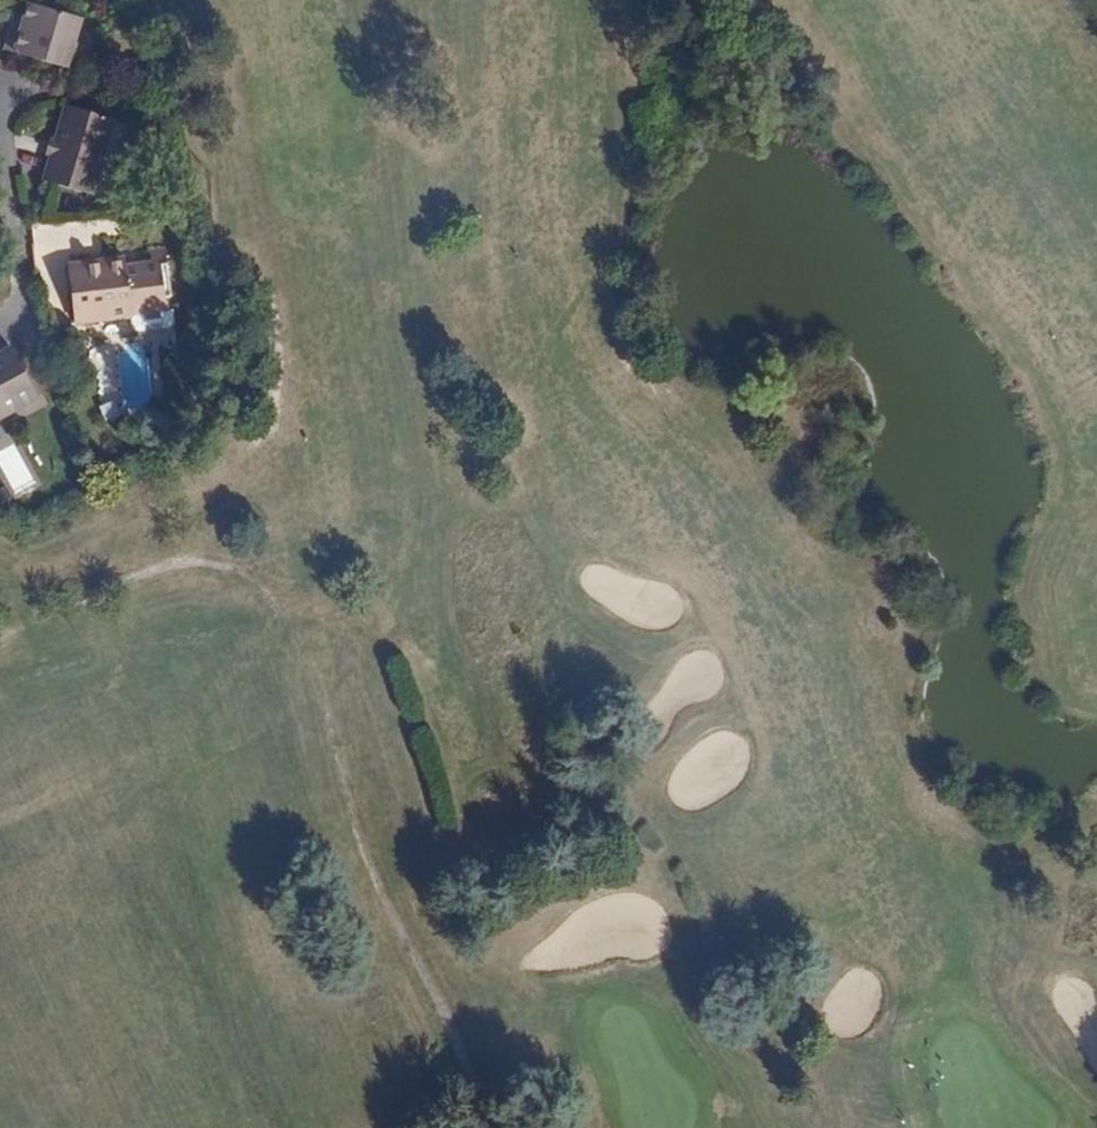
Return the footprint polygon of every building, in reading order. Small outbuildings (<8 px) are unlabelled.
[(83,18),(31,4),(27,17),(24,27),(16,24),(8,50),(69,68),(83,18)] [(18,15),(16,24),(24,27),(27,17),(18,15)] [(68,107),(46,182),(94,196),(116,120),(68,107)] [(127,255),(71,263),(78,321),(135,313),(136,318),(142,323),(166,320),(171,313),(170,309),(163,303),(158,259),(128,263),(127,255)] [(36,399),(8,350),(0,355),(0,420),(36,399)]
